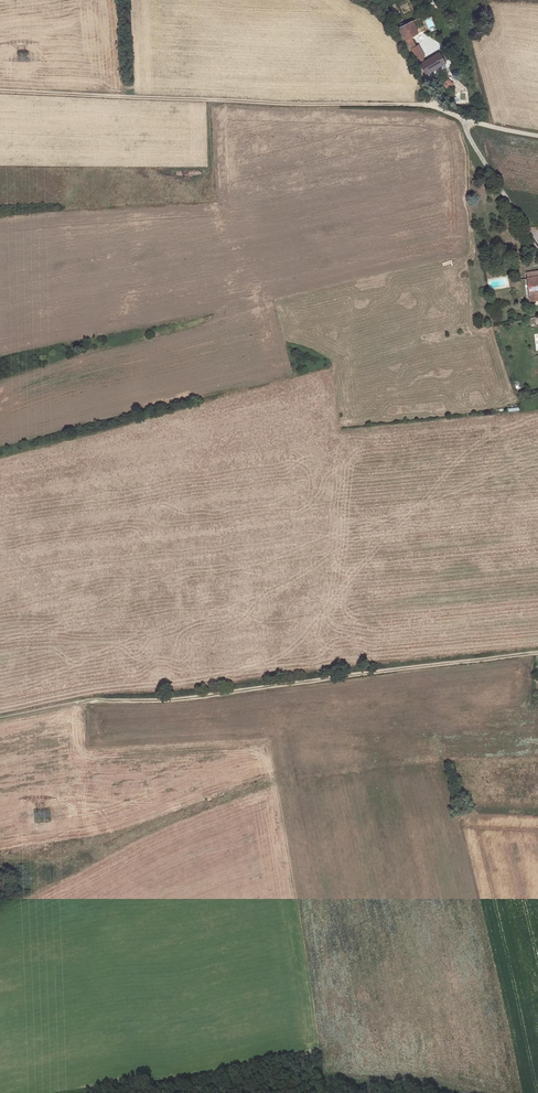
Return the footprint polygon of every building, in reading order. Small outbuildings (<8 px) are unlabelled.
[(401,33),(409,43),(413,40),(408,31),(415,26),(411,16),(396,23),(401,33)] [(413,40),(409,43),(414,53),(418,50),(422,48),(416,38),(413,40)] [(421,56),(418,50),(414,53),(423,68),(442,56),(437,47),(421,56)] [(528,278),(537,277),(537,270),(528,271),(528,278)] [(528,278),(531,301),(537,300),(537,277),(528,278)]
